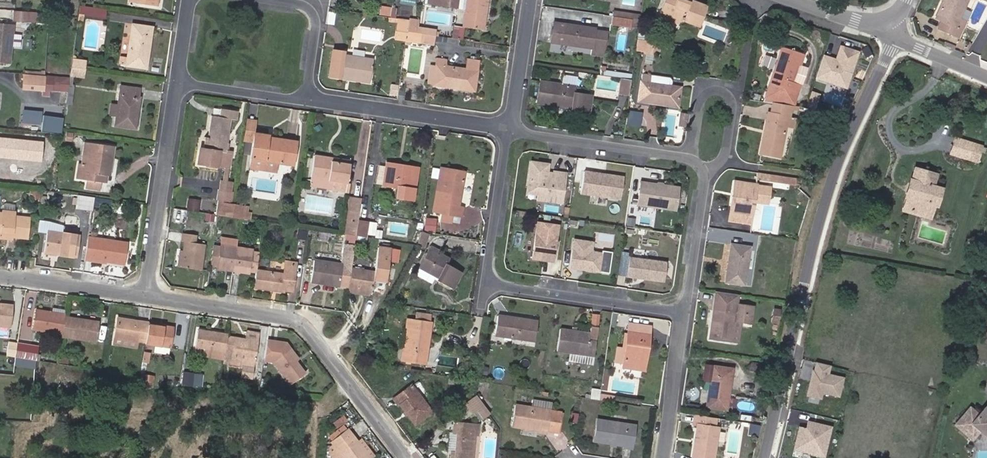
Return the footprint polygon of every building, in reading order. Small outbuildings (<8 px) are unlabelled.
[(467,0),(458,0),(456,8),(466,9),(467,0)] [(487,0),(467,0),(466,9),(464,25),(465,25),(483,28),(487,0)] [(659,14),(670,18),(672,15),(681,18),(700,25),(707,6),(691,0),(665,0),(659,14)] [(961,33),(973,8),(958,0),(954,0),(942,24),(949,28),(945,36),(961,44),(965,36),(961,33)] [(973,8),(978,0),(958,0),(973,8)] [(80,4),(78,20),(83,21),(84,15),(86,5),(80,4)] [(369,5),(360,4),(359,12),(368,13),(369,5)] [(97,17),(98,7),(86,5),(84,15),(97,17)] [(381,5),(380,15),(397,17),(398,7),(381,5)] [(15,10),(14,20),(30,21),(31,11),(15,10)] [(366,22),(368,13),(359,12),(358,20),(366,22)] [(406,39),(408,31),(409,20),(399,18),(398,23),(396,38),(406,39)] [(435,35),(436,30),(418,27),(419,21),(409,20),(408,31),(435,35)] [(554,22),(551,42),(592,47),(591,53),(603,55),(607,32),(596,30),(596,27),(554,22)] [(9,63),(12,25),(0,24),(0,62),(9,63)] [(127,57),(122,56),(120,64),(147,68),(153,27),(132,24),(127,57)] [(452,37),(463,39),(465,25),(464,25),(454,24),(452,37)] [(433,44),(435,35),(408,31),(406,39),(433,44)] [(647,44),(646,52),(658,54),(660,41),(640,38),(640,43),(647,44)] [(849,89),(861,50),(840,44),(836,58),(824,54),(816,79),(849,89)] [(782,46),(770,82),(792,90),(795,81),(801,83),(802,84),(808,68),(800,65),(804,54),(782,46)] [(372,59),(344,55),(344,52),(333,50),(329,75),(369,82),(372,59)] [(446,60),(436,58),(435,66),(433,84),(474,90),(477,70),(479,70),(480,61),(468,59),(467,68),(446,65),(446,60)] [(86,61),(72,59),(71,67),(85,69),(86,61)] [(70,74),(83,77),(85,69),(71,67),(70,74)] [(652,74),(644,73),(643,81),(641,80),(639,99),(679,106),(682,86),(650,81),(652,74)] [(44,89),(50,90),(50,84),(53,84),(52,88),(61,89),(62,77),(45,75),(24,74),(23,87),(44,89)] [(577,78),(563,76),(562,84),(576,85),(577,78)] [(70,77),(62,77),(61,89),(52,88),(53,84),(50,84),(50,90),(44,89),(68,91),(70,77)] [(631,80),(620,78),(618,94),(629,96),(631,80)] [(562,84),(541,81),(538,102),(572,107),(572,110),(589,113),(592,96),(575,93),(576,85),(562,84)] [(792,90),(798,92),(801,83),(795,81),(792,90)] [(118,105),(111,104),(110,114),(117,116),(115,125),(135,128),(140,97),(138,97),(139,89),(121,86),(118,105)] [(826,101),(824,109),(832,110),(848,113),(850,107),(826,101)] [(787,117),(789,107),(771,103),(769,113),(787,117)] [(41,125),(43,110),(23,109),(22,124),(41,125)] [(196,163),(216,166),(219,149),(226,150),(231,118),(237,119),(238,112),(220,109),(218,116),(210,115),(207,137),(204,136),(202,149),(198,148),(196,163)] [(788,117),(787,117),(769,113),(768,113),(759,151),(779,156),(788,117)] [(680,123),(688,125),(689,115),(682,114),(680,123)] [(255,134),(256,134),(257,122),(246,120),(243,139),(254,141),(255,134)] [(255,134),(254,141),(251,158),(277,162),(293,164),(297,141),(273,137),(273,140),(269,139),(270,136),(256,134),(255,134)] [(956,137),(951,153),(976,161),(981,145),(956,137)] [(23,139),(22,153),(46,155),(47,142),(23,139)] [(79,163),(76,178),(87,180),(86,189),(100,191),(101,182),(103,175),(109,176),(110,176),(114,145),(86,141),(83,163),(79,163)] [(229,168),(232,151),(226,150),(219,149),(216,166),(229,168)] [(332,158),(314,155),(311,181),(333,185),(332,190),(348,192),(350,182),(347,182),(350,164),(332,162),(332,158)] [(250,162),(276,166),(277,162),(251,158),(250,162)] [(566,204),(568,172),(551,170),(551,162),(529,160),(525,200),(566,204)] [(418,168),(401,165),(400,169),(386,166),(383,184),(396,186),(394,198),(411,201),(414,189),(418,168)] [(440,168),(432,210),(437,211),(439,201),(440,202),(446,169),(440,168)] [(926,214),(929,203),(933,204),(938,187),(932,185),(935,174),(916,168),(913,178),(917,179),(911,200),(907,199),(905,208),(926,214)] [(443,212),(452,214),(461,216),(463,207),(458,206),(464,172),(446,169),(440,202),(439,201),(437,211),(443,212)] [(582,196),(623,200),(625,175),(584,171),(582,196)] [(794,184),(796,177),(776,174),(775,181),(794,184)] [(221,181),(219,189),(230,191),(232,183),(221,181)] [(311,181),(310,186),(332,190),(333,185),(311,181)] [(680,211),(681,184),(640,181),(638,207),(652,208),(652,209),(680,211)] [(756,184),(737,181),(735,196),(732,195),(729,219),(751,222),(756,184)] [(30,188),(29,197),(42,199),(43,189),(30,188)] [(76,206),(92,209),(94,197),(78,194),(76,206)] [(199,212),(201,201),(189,199),(187,210),(199,212)] [(139,213),(141,204),(131,202),(129,211),(139,213)] [(222,203),(220,215),(232,217),(233,204),(222,203)] [(232,217),(244,218),(246,206),(233,204),(232,217)] [(355,235),(357,219),(359,211),(351,210),(348,234),(355,235)] [(14,236),(28,238),(31,217),(15,216),(16,213),(3,211),(2,214),(0,214),(0,234),(14,236)] [(443,212),(441,221),(451,223),(452,214),(443,212)] [(214,223),(215,214),(206,213),(205,221),(214,223)] [(356,235),(366,237),(368,221),(357,219),(355,235),(356,235)] [(535,221),(533,260),(557,262),(560,223),(535,221)] [(428,228),(428,224),(424,224),(423,232),(429,233),(441,235),(442,231),(428,228)] [(307,260),(309,230),(298,229),(295,260),(307,260)] [(48,230),(44,252),(77,257),(81,236),(48,230)] [(423,232),(418,244),(424,247),(429,233),(423,232)] [(183,233),(182,241),(185,242),(184,250),(182,266),(201,269),(204,244),(195,243),(196,235),(183,233)] [(84,258),(124,264),(128,243),(88,237),(84,258)] [(595,251),(596,241),(573,238),(570,270),(603,273),(605,252),(595,251)] [(227,268),(227,270),(240,272),(241,270),(256,272),(257,270),(259,253),(252,252),(253,249),(220,244),(219,248),(213,247),(210,265),(227,268)] [(726,281),(743,284),(749,247),(731,244),(726,281)] [(374,278),(386,280),(389,258),(395,259),(397,248),(378,246),(375,272),(374,278)] [(430,247),(419,268),(438,278),(437,280),(452,288),(461,272),(447,263),(450,257),(430,247)] [(628,279),(667,281),(669,260),(629,257),(628,279)] [(352,265),(314,260),(311,281),(349,286),(351,269),(352,265)] [(256,272),(254,286),(284,291),(285,287),(291,289),(295,266),(283,264),(282,274),(257,270),(256,272)] [(374,278),(375,272),(351,269),(349,286),(369,289),(372,289),(374,278)] [(751,323),(754,306),(737,303),(738,294),(716,290),(714,307),(715,307),(713,324),(711,324),(709,338),(738,343),(741,321),(751,323)] [(0,304),(0,326),(11,327),(13,305),(0,304)] [(50,312),(37,310),(34,328),(62,333),(65,316),(66,309),(51,306),(50,312)] [(781,324),(782,308),(774,308),(772,323),(781,324)] [(431,322),(432,314),(416,312),(415,320),(431,322)] [(592,313),(591,325),(600,326),(600,314),(592,313)] [(498,315),(495,334),(534,340),(538,321),(498,315)] [(68,336),(71,317),(65,316),(62,333),(62,335),(68,336)] [(95,340),(98,322),(71,317),(68,336),(95,340)] [(148,323),(116,318),(114,336),(139,340),(139,337),(146,338),(148,323)] [(407,319),(401,359),(421,362),(423,347),(427,347),(431,322),(415,320),(407,319)] [(148,323),(146,338),(145,343),(171,347),(174,327),(148,323)] [(629,323),(623,366),(640,368),(643,349),(647,349),(650,326),(629,323)] [(570,352),(569,359),(593,363),(598,328),(591,327),(590,335),(572,332),(573,330),(560,328),(557,350),(570,352)] [(198,329),(195,346),(225,351),(227,336),(228,335),(198,329)] [(113,343),(138,347),(139,340),(114,336),(113,343)] [(255,367),(259,342),(244,339),(227,336),(225,351),(224,355),(230,356),(229,363),(255,367)] [(268,339),(265,359),(274,361),(289,349),(291,349),(286,342),(268,339)] [(9,341),(6,355),(15,357),(17,343),(9,341)] [(15,357),(37,360),(39,346),(17,343),(15,357)] [(289,349),(274,361),(291,383),(305,372),(296,361),(299,359),(291,349),(289,349)] [(150,364),(152,353),(145,351),(142,362),(150,364)] [(828,374),(829,365),(804,360),(802,371),(811,373),(808,396),(821,398),(821,393),(840,395),(843,377),(828,374)] [(752,361),(751,366),(768,369),(769,364),(752,361)] [(710,380),(712,366),(705,365),(703,380),(710,380)] [(712,366),(710,380),(707,406),(726,408),(732,368),(712,366)] [(183,372),(182,385),(201,387),(202,374),(183,372)] [(141,373),(140,387),(154,388),(155,374),(141,373)] [(414,423),(431,410),(411,386),(395,398),(414,423)] [(592,387),(590,397),(599,399),(601,388),(592,387)] [(472,412),(477,409),(483,417),(490,412),(476,394),(465,403),(472,412)] [(516,405),(512,426),(547,431),(550,410),(516,405)] [(971,438),(978,429),(986,429),(986,405),(985,406),(984,406),(977,414),(968,407),(954,424),(971,438)] [(695,415),(694,423),(698,424),(693,456),(702,457),(714,457),(719,427),(715,427),(716,419),(695,415)] [(598,419),(594,440),(632,446),(636,425),(598,419)] [(458,432),(456,451),(453,451),(452,457),(472,457),(474,433),(478,433),(479,424),(454,421),(453,431),(458,432)] [(807,423),(806,430),(798,428),(795,450),(825,455),(829,426),(807,423)] [(357,441),(347,428),(331,441),(344,457),(370,457),(357,441)] [(986,437),(986,436),(986,429),(978,429),(986,437)] [(374,456),(361,438),(357,441),(370,457),(372,457),(374,456)]
